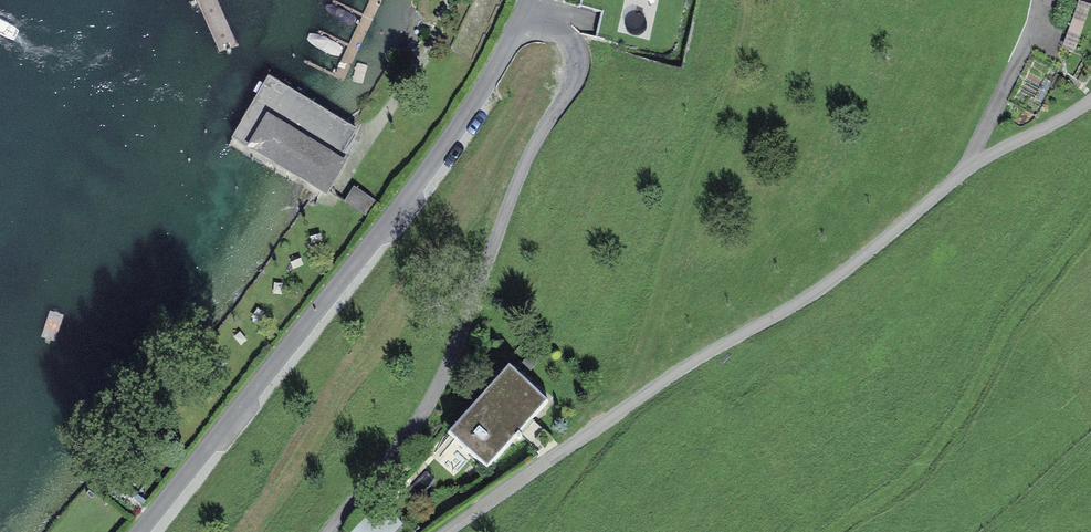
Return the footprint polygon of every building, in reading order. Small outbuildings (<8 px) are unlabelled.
[(353,132),(271,82),(235,140),(326,195),(344,166),(336,161),(353,132)] [(451,438),(487,470),(546,405),(509,373),(451,438)]
